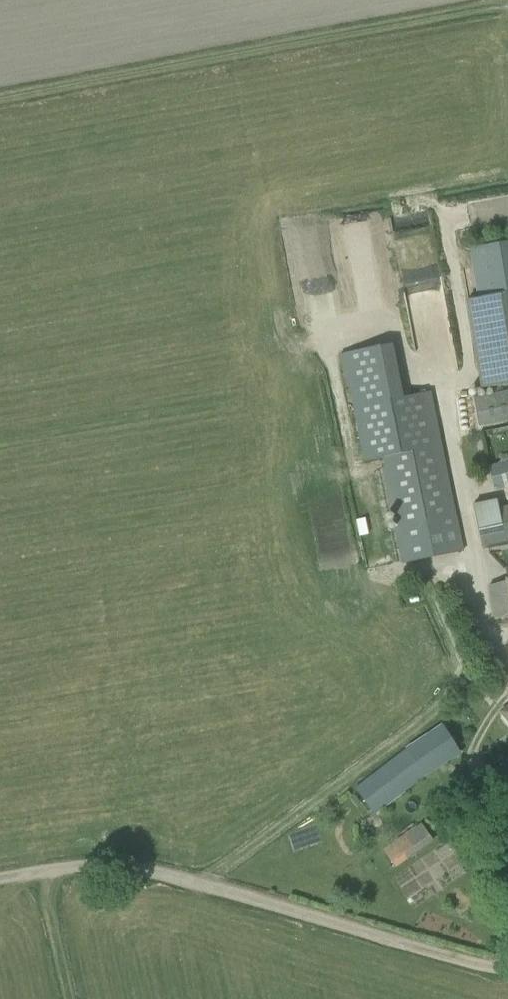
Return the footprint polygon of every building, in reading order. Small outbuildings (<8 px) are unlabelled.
[(507,383),(507,243),(470,251),(478,297),(467,299),(481,388),(507,383)] [(429,391),(404,396),(392,344),(343,353),(365,461),(383,457),(405,561),(461,550),(429,391)] [(473,398),(479,425),(507,419),(507,390),(473,398)] [(495,489),(507,485),(507,460),(488,466),(495,489)] [(481,545),(507,540),(507,505),(499,507),(498,499),(473,503),(481,545)] [(489,586),(497,618),(507,615),(507,581),(489,586)] [(405,748),(355,788),(376,814),(425,776),(461,752),(443,724),(436,728),(405,748)] [(421,823),(383,849),(396,867),(434,841),(421,823)]
